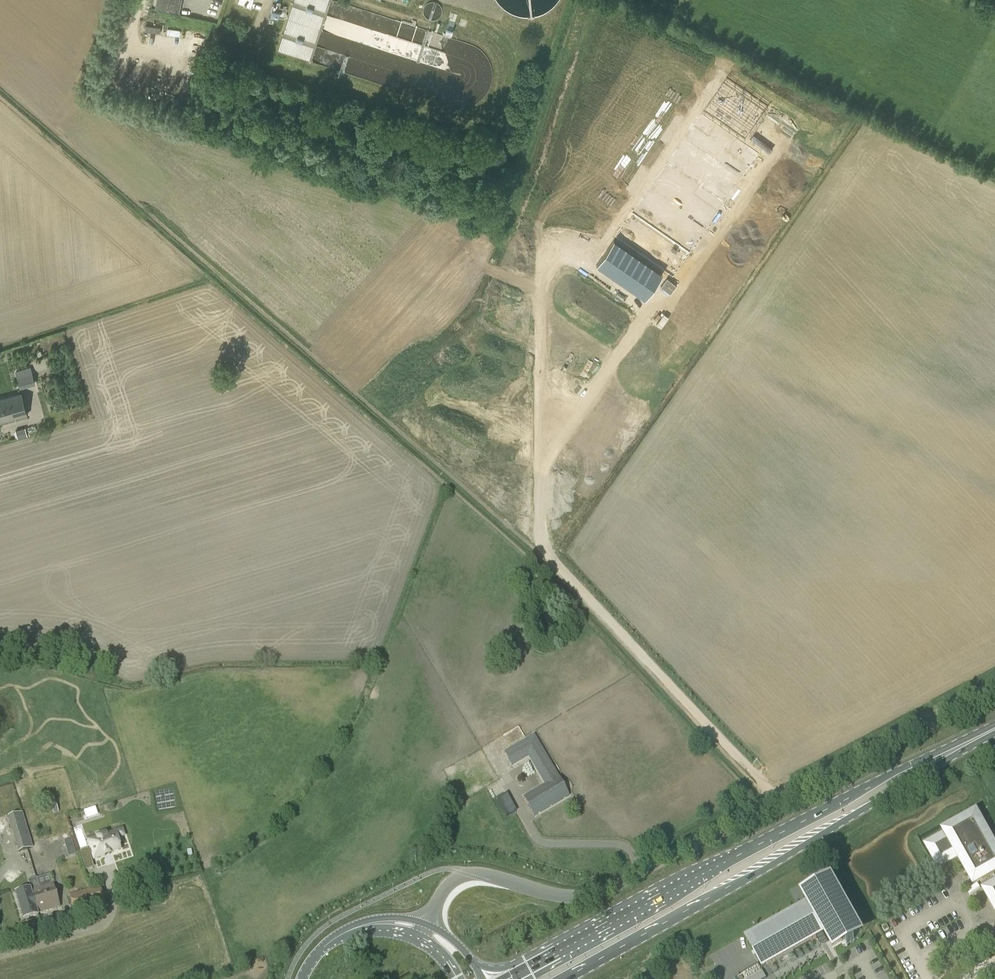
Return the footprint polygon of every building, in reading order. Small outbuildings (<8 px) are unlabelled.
[(179,12),(182,0),(157,0),(155,7),(179,12)] [(700,108),(745,129),(762,93),(717,72),(700,108)] [(698,112),(686,138),(749,168),(762,142),(698,112)] [(686,138),(673,165),(736,195),(749,168),(686,138)] [(673,165),(660,193),(723,223),(736,195),(673,165)] [(660,193),(647,220),(710,250),(723,223),(660,193)] [(647,220),(634,246),(698,276),(710,250),(647,220)] [(653,293),(666,266),(612,240),(599,267),(653,293)] [(20,388),(35,384),(30,367),(15,370),(20,388)] [(28,414),(22,393),(0,398),(0,422),(28,414)] [(15,430),(17,438),(27,435),(25,427),(15,430)] [(559,777),(537,740),(530,743),(530,742),(525,745),(526,746),(514,752),(519,760),(509,765),(510,766),(499,772),(503,779),(514,774),(529,766),(542,786),(522,798),(533,817),(570,796),(559,777)] [(507,794),(498,798),(508,816),(516,811),(507,794)] [(18,852),(33,848),(22,812),(8,817),(18,852)] [(994,878),(994,871),(994,849),(974,813),(942,831),(944,835),(925,845),(937,866),(956,855),(969,878),(978,873),(981,879),(992,873),(994,879),(994,878)] [(98,861),(125,852),(119,835),(93,844),(95,852),(89,854),(87,848),(78,851),(82,864),(92,860),(91,859),(97,857),(98,861)] [(72,839),(64,841),(68,856),(76,854),(72,839)] [(982,888),(994,910),(994,881),(982,888)] [(34,905),(37,915),(37,914),(59,907),(51,883),(38,887),(40,891),(37,892),(40,902),(34,905)] [(74,916),(106,906),(100,886),(68,895),(74,916)] [(857,931),(832,887),(832,886),(825,889),(811,896),(812,897),(805,901),(811,911),(802,916),(800,912),(751,939),(758,951),(754,953),(758,961),(763,959),(766,966),(815,938),(813,934),(821,930),(831,946),(843,939),(845,944),(853,939),(851,935),(857,931)] [(40,891),(38,887),(34,888),(34,887),(14,893),(22,920),(37,915),(34,905),(40,902),(37,892),(40,891)]
